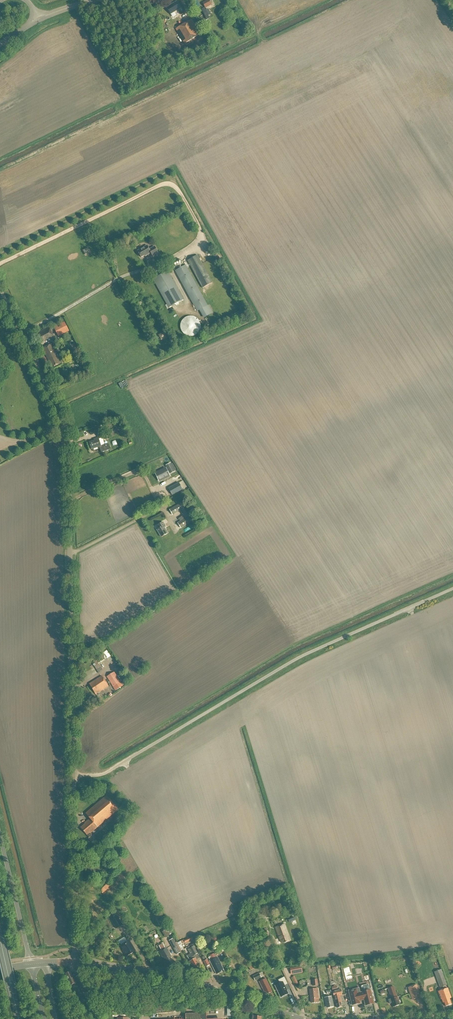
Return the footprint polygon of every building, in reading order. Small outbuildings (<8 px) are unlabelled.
[(212,5),(209,0),(208,0),(202,3),(205,9),(212,5)] [(171,15),(181,9),(177,2),(167,8),(171,15)] [(161,30),(166,27),(160,16),(155,19),(161,30)] [(192,20),(175,30),(184,45),(201,35),(192,20)] [(147,246),(138,251),(141,258),(151,253),(153,256),(158,253),(155,247),(150,250),(147,246)] [(86,256),(91,253),(88,248),(83,251),(86,256)] [(197,256),(187,261),(202,289),(212,284),(197,256)] [(186,266),(176,271),(198,312),(200,311),(208,306),(186,266)] [(168,272),(154,280),(169,308),(183,300),(168,272)] [(200,330),(200,329),(200,327),(200,326),(200,325),(199,324),(199,322),(198,321),(197,320),(196,320),(195,319),(194,318),(193,318),(192,317),(191,317),(189,317),(188,317),(187,318),(186,318),(184,319),(183,319),(183,320),(182,321),(181,322),(180,324),(180,325),(180,326),(180,327),(180,329),(180,330),(180,331),(181,332),(182,333),(182,334),(183,335),(184,336),(186,337),(187,337),(188,337),(189,338),(191,338),(192,337),(193,337),(194,337),(195,336),(196,335),(197,334),(198,333),(199,332),(199,331),(200,330)] [(54,327),(56,333),(64,330),(61,324),(54,327)] [(36,334),(40,343),(54,337),(49,327),(36,334)] [(166,338),(163,332),(158,335),(161,341),(166,338)] [(59,352),(55,353),(51,345),(43,349),(51,366),(53,365),(54,367),(61,363),(58,357),(61,356),(59,352)] [(97,437),(100,437),(101,440),(105,439),(103,435),(104,435),(102,429),(95,431),(97,437)] [(95,441),(89,443),(92,450),(99,447),(101,453),(110,450),(108,444),(101,447),(99,438),(94,440),(95,441)] [(174,472),(170,463),(165,466),(169,475),(174,472)] [(159,481),(170,476),(166,469),(156,474),(159,481)] [(172,496),(183,489),(179,482),(168,488),(172,496)] [(169,510),(172,516),(183,509),(180,504),(169,510)] [(177,523),(181,529),(192,522),(188,516),(185,518),(183,516),(178,519),(180,521),(177,523)] [(162,537),(168,534),(164,528),(166,527),(163,523),(157,526),(159,529),(157,530),(162,537)] [(93,664),(98,672),(102,670),(97,661),(93,664)] [(114,673),(107,677),(116,691),(123,686),(114,673)] [(96,695),(109,687),(102,676),(89,684),(96,695)] [(84,825),(81,828),(89,838),(92,836),(90,834),(118,810),(107,796),(86,814),(90,819),(85,823),(86,825),(85,826),(84,825)] [(107,857),(102,851),(97,854),(102,860),(107,857)] [(89,864),(83,870),(91,878),(97,873),(89,864)] [(104,895),(113,886),(104,878),(102,880),(105,883),(98,889),(104,895)] [(111,920),(116,929),(122,925),(117,916),(111,920)] [(281,943),(284,942),(284,943),(291,941),(284,925),(276,928),(281,943)] [(166,929),(162,932),(166,937),(170,935),(172,934),(171,933),(170,930),(168,931),(166,929)] [(198,934),(184,940),(185,943),(193,940),(194,940),(200,937),(198,934)] [(177,955),(181,952),(173,939),(169,941),(177,955)] [(129,941),(121,946),(125,951),(124,952),(126,957),(135,951),(129,941)] [(200,958),(194,947),(190,949),(194,956),(189,959),(195,971),(201,968),(196,960),(200,958)] [(174,964),(171,958),(172,958),(167,948),(159,952),(162,959),(163,958),(166,963),(166,962),(168,966),(174,964)] [(217,958),(216,958),(214,954),(210,956),(212,960),(210,961),(216,974),(224,971),(217,958)] [(291,974),(303,972),(301,966),(290,968),(291,974)] [(441,970),(434,972),(440,988),(446,986),(447,985),(441,970)] [(76,983),(73,975),(72,975),(70,972),(65,974),(67,977),(66,977),(70,986),(76,983)] [(259,973),(253,976),(255,981),(261,978),(264,976),(262,973),(259,974),(259,973)] [(84,995),(89,992),(81,975),(76,977),(84,995)] [(280,984),(275,986),(281,998),(288,994),(286,988),(285,989),(284,986),(288,984),(284,977),(278,980),(280,984)] [(266,979),(259,982),(264,992),(265,992),(267,995),(272,992),(266,979)] [(417,985),(408,988),(412,1000),(421,997),(417,985)] [(337,986),(332,987),(336,1004),(337,1008),(342,1007),(341,1003),(342,1003),(340,996),(342,996),(341,990),(337,990),(337,986)] [(394,990),(393,987),(389,989),(390,992),(389,992),(391,999),(390,999),(391,1003),(392,1003),(393,1007),(400,1005),(397,997),(395,990),(394,990)] [(359,988),(349,991),(352,1005),(360,1003),(359,1001),(362,1000),(364,1000),(365,1006),(374,1004),(370,990),(362,992),(360,993),(359,988)] [(442,1000),(443,1003),(444,1003),(446,1007),(451,1005),(449,999),(451,998),(448,988),(447,989),(441,991),(438,992),(441,1000),(442,1000)] [(311,1002),(312,1002),(312,1003),(319,1003),(318,989),(309,990),(311,1002)] [(91,994),(85,997),(87,1004),(94,1001),(91,994)] [(331,997),(325,998),(327,1008),(333,1007),(331,997)] [(176,1005),(150,1007),(151,1014),(168,1013),(176,1011),(176,1005)] [(126,1007),(113,1007),(113,1017),(126,1017),(126,1007)]
